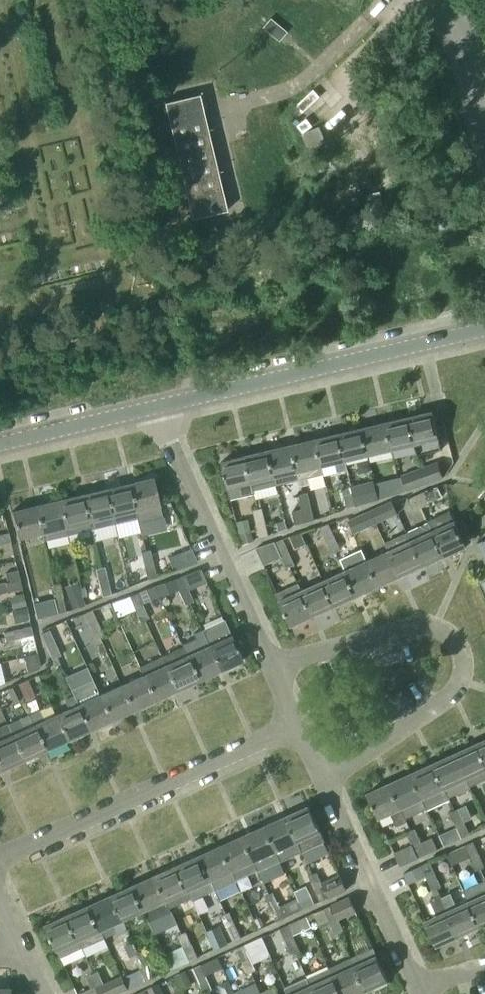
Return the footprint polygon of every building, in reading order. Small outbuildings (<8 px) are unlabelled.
[(286,32),(270,18),(261,28),(278,42),(286,32)] [(199,94),(163,103),(191,219),(227,211),(199,94)] [(432,411),(408,417),(415,444),(418,454),(442,449),(432,411)] [(408,417),(385,422),(391,449),(415,444),(408,417)] [(385,422),(362,428),(368,455),(391,449),(385,422)] [(362,428),(338,434),(345,460),(368,455),(362,428)] [(338,434),(315,439),(323,474),(325,474),(323,466),(345,460),(338,434)] [(315,439),(291,445),(300,480),(323,474),(315,439)] [(300,480),(291,445),(268,450),(276,485),(300,480)] [(268,450),(244,456),(254,494),(255,499),(278,494),(276,485),(268,450)] [(254,494),(244,456),(220,462),(230,499),(254,494)] [(437,462),(419,469),(422,484),(443,477),(437,462)] [(422,484),(419,469),(401,476),(407,490),(422,484)] [(391,492),(400,490),(398,476),(388,478),(391,492)] [(153,478),(129,484),(137,518),(138,523),(162,517),(160,508),(153,478)] [(351,487),(356,506),(379,500),(373,480),(351,487)] [(129,484),(105,490),(114,524),(137,518),(129,484)] [(105,490),(82,495),(90,529),(114,524),(105,490)] [(414,496),(419,509),(430,504),(424,491),(414,496)] [(355,506),(352,492),(343,494),(346,508),(355,506)] [(305,507),(310,506),(307,493),(298,495),(301,509),(305,508),(305,507)] [(90,529),(82,495),(59,501),(67,536),(90,529)] [(419,509),(414,496),(407,499),(413,512),(419,509)] [(59,501),(35,506),(42,533),(44,542),(67,536),(59,501)] [(42,533),(35,506),(11,512),(18,538),(42,533)] [(305,508),(301,509),(305,523),(314,520),(310,506),(305,507),(305,508)] [(369,511),(375,524),(384,519),(379,507),(369,511)] [(260,522),(265,521),(262,508),(253,510),(257,526),(261,525),(260,522)] [(305,523),(301,509),(291,511),(294,525),(305,523)] [(375,524),(369,511),(362,514),(367,527),(375,524)] [(428,521),(444,556),(466,546),(461,534),(468,531),(462,518),(455,521),(450,511),(428,521)] [(287,528),(284,520),(276,523),(278,532),(287,528)] [(269,535),(265,521),(260,522),(261,525),(257,526),(259,537),(269,535)] [(444,556),(428,521),(406,531),(410,540),(422,566),(444,556)] [(330,538),(334,536),(328,524),(319,528),(326,543),(331,541),(330,538)] [(250,528),(239,532),(243,544),(253,539),(250,528)] [(10,543),(8,533),(0,535),(0,545),(10,543)] [(331,541),(326,543),(331,553),(340,549),(334,536),(330,538),(331,541)] [(284,554),(289,552),(283,539),(275,543),(273,540),(255,549),(263,566),(281,558),(285,556),(284,554)] [(422,566),(410,540),(388,550),(400,576),(422,566)] [(380,554),(367,560),(378,586),(400,576),(388,550),(386,545),(377,548),(380,554)] [(197,561),(191,547),(168,557),(174,571),(197,561)] [(148,564),(153,563),(150,550),(140,552),(144,568),(149,567),(148,564)] [(285,556),(281,558),(286,568),(295,564),(289,552),(284,554),(285,556)] [(367,560),(345,570),(356,596),(378,586),(367,560)] [(156,577),(153,563),(148,564),(149,567),(144,568),(147,580),(156,577)] [(103,581),(107,580),(105,568),(95,570),(99,585),(103,584),(103,581)] [(187,588),(188,590),(206,583),(200,569),(182,576),(187,588)] [(345,570),(323,580),(334,606),(356,596),(345,570)] [(7,583),(4,584),(5,588),(8,588),(9,592),(21,589),(17,571),(5,573),(7,583)] [(182,576),(173,580),(178,590),(179,594),(184,592),(183,589),(187,588),(182,576)] [(103,584),(99,585),(102,597),(110,594),(107,580),(103,581),(103,584)] [(178,590),(173,580),(154,587),(159,598),(178,590)] [(334,606),(323,580),(302,590),(299,583),(298,583),(312,615),(334,606)] [(312,615),(298,583),(275,593),(290,626),(312,615)] [(4,584),(0,585),(0,594),(9,592),(8,588),(5,588),(4,584)] [(57,597),(62,596),(59,584),(50,586),(54,601),(58,600),(57,597)] [(159,598),(154,587),(137,595),(142,605),(159,598)] [(184,592),(179,594),(185,606),(193,602),(188,590),(187,588),(183,589),(184,592)] [(79,592),(67,596),(72,608),(84,604),(79,592)] [(9,597),(12,609),(26,605),(23,593),(9,597)] [(142,605),(137,595),(129,598),(134,611),(139,609),(138,607),(142,605)] [(65,611),(62,596),(57,597),(58,600),(54,601),(57,613),(65,611)] [(37,618),(57,613),(54,601),(35,606),(37,618)] [(139,609),(134,611),(140,623),(148,619),(142,605),(138,607),(139,609)] [(29,619),(26,606),(11,610),(13,622),(29,619)] [(92,623),(96,621),(91,611),(83,614),(89,628),(93,626),(92,623)] [(220,670),(242,660),(224,619),(201,629),(220,670)] [(93,626),(89,628),(95,640),(103,636),(96,621),(92,623),(93,626)] [(20,634),(21,638),(32,636),(30,627),(15,630),(16,635),(20,634)] [(195,639),(182,645),(198,680),(220,670),(201,629),(193,633),(195,639)] [(16,635),(15,630),(3,632),(6,642),(21,638),(20,634),(16,635)] [(50,644),(54,642),(49,630),(40,634),(47,648),(51,647),(50,644)] [(51,647),(47,648),(52,660),(60,656),(54,642),(50,644),(51,647)] [(198,680),(182,645),(160,655),(161,657),(176,690),(198,680)] [(27,673),(39,668),(36,654),(24,656),(27,673)] [(176,690),(161,657),(139,667),(154,700),(176,690)] [(142,676),(121,685),(132,710),(154,700),(139,667),(138,667),(142,676)] [(27,680),(17,684),(22,697),(24,701),(35,696),(27,680)] [(111,720),(99,695),(93,681),(71,691),(77,705),(89,730),(111,720)] [(22,697),(17,684),(8,688),(13,701),(22,697)] [(121,685),(99,695),(111,720),(132,710),(121,685)] [(77,705),(56,715),(67,740),(89,730),(77,705)] [(40,709),(29,714),(45,750),(67,740),(56,715),(45,720),(40,709)] [(18,719),(22,730),(11,735),(23,760),(45,750),(29,714),(18,719)] [(11,735),(0,740),(0,767),(1,770),(23,760),(11,735)] [(476,745),(484,765),(484,740),(476,745)] [(476,745),(454,755),(465,779),(478,773),(482,782),(484,780),(484,765),(476,745)] [(465,779),(454,755),(432,764),(448,800),(449,800),(449,799),(470,789),(465,779)] [(432,764),(410,774),(427,810),(448,800),(432,764)] [(410,774),(389,784),(400,809),(401,809),(421,800),(426,810),(427,810),(410,774)] [(400,809),(389,784),(366,794),(378,819),(390,814),(396,826),(406,822),(407,822),(401,809),(400,809)] [(308,806),(286,817),(302,852),(324,842),(308,806)] [(459,822),(463,820),(458,809),(449,813),(456,827),(460,825),(459,822)] [(302,852),(286,817),(264,827),(275,852),(280,862),(302,852)] [(460,825),(456,827),(461,839),(470,835),(463,820),(459,822),(460,825)] [(275,852),(264,827),(242,836),(253,861),(275,852)] [(414,842),(419,840),(414,829),(406,833),(411,845),(412,847),(416,845),(414,842)] [(242,836),(220,846),(236,881),(236,880),(232,871),(253,861),(242,836)] [(416,845),(412,847),(417,858),(437,850),(431,838),(421,843),(419,840),(414,842),(416,845)] [(474,842),(464,846),(471,860),(475,858),(474,855),(479,853),(474,842)] [(412,847),(411,845),(394,853),(400,866),(417,858),(412,847)] [(220,846),(198,856),(210,881),(214,890),(236,881),(220,846)] [(479,853),(474,855),(475,858),(471,860),(476,871),(484,867),(484,866),(479,853)] [(210,881),(198,856),(176,866),(191,899),(192,898),(189,891),(210,881)] [(430,875),(434,873),(429,862),(421,866),(427,880),(431,878),(430,875)] [(176,866),(155,876),(170,909),(191,899),(176,866)] [(318,887),(322,885),(317,873),(308,877),(315,891),(319,889),(318,887)] [(441,887),(434,873),(430,875),(431,878),(427,880),(432,891),(441,887)] [(155,876),(133,886),(144,911),(149,921),(171,911),(170,909),(155,876)] [(319,889),(315,891),(321,903),(347,891),(340,876),(322,885),(318,887),(319,889)] [(463,890),(469,902),(480,926),(484,924),(484,880),(463,890)] [(133,886),(111,896),(127,931),(128,931),(123,920),(144,911),(133,886)] [(274,907),(278,905),(273,892),(264,896),(271,911),(275,909),(274,907)] [(440,895),(439,895),(458,936),(480,926),(469,902),(457,907),(451,893),(441,897),(440,895)] [(458,936),(439,895),(429,900),(436,916),(424,922),(436,946),(458,936)] [(127,931),(111,896),(89,906),(104,939),(101,930),(112,925),(117,936),(127,931)] [(285,919),(278,905),(274,907),(275,909),(271,911),(276,923),(285,919)] [(104,939),(89,906),(67,916),(82,949),(104,939)] [(332,906),(327,908),(323,910),(329,923),(333,921),(332,919),(337,917),(332,906)] [(230,926),(235,924),(230,912),(220,916),(227,931),(231,929),(230,926)] [(82,949),(67,916),(45,926),(56,951),(57,951),(60,959),(82,949)] [(337,917),(332,919),(333,921),(329,923),(335,936),(344,932),(339,920),(337,917)] [(306,918),(288,926),(292,936),(311,928),(306,918)] [(231,929),(227,931),(232,943),(241,939),(235,924),(230,926),(231,929)] [(219,926),(206,932),(214,949),(227,943),(219,926)] [(292,936),(288,926),(280,930),(285,943),(290,941),(289,938),(292,937),(292,936)] [(186,946),(191,944),(185,932),(177,936),(182,947),(183,950),(187,948),(186,946)] [(187,948),(183,950),(189,962),(213,951),(207,937),(191,944),(186,946),(187,948)] [(299,951),(292,937),(289,938),(290,941),(285,943),(291,955),(299,951)] [(245,946),(236,950),(241,962),(242,963),(246,961),(245,958),(249,957),(245,946)] [(189,962),(183,950),(182,947),(164,955),(171,970),(189,962)] [(353,966),(365,991),(387,981),(372,948),(350,958),(354,966),(353,966)] [(143,966),(147,964),(142,952),(133,956),(139,971),(144,969),(143,966)] [(246,961),(242,963),(247,974),(256,971),(249,957),(245,958),(246,961)] [(218,958),(208,962),(213,973),(223,969),(218,958)] [(154,978),(147,964),(143,966),(144,969),(139,971),(144,982),(154,978)] [(201,979),(206,977),(201,966),(192,969),(198,983),(202,981),(201,979)] [(329,969),(340,993),(359,993),(365,991),(353,966),(332,975),(329,969)] [(329,969),(307,979),(310,986),(313,993),(340,993),(329,969)] [(181,991),(192,986),(186,974),(175,978),(181,991)] [(202,981),(198,983),(203,993),(212,991),(206,977),(201,979),(202,981)] [(110,982),(96,988),(98,993),(116,993),(110,982)] [(157,985),(148,989),(150,993),(161,993),(157,985)]
